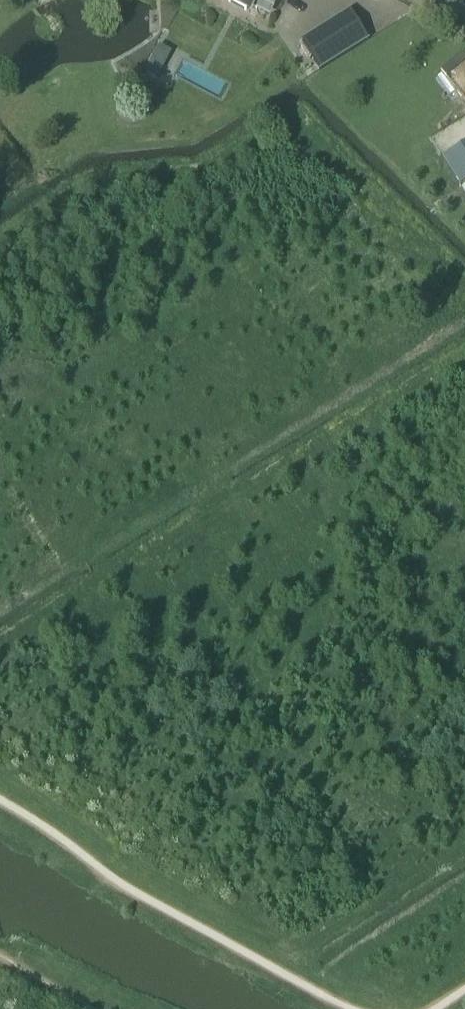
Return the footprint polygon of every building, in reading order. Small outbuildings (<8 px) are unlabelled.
[(228,0),(246,10),(250,2),(269,12),(275,0),(228,0)] [(350,9),(301,40),(319,69),(369,38),(350,9)] [(159,44),(152,56),(164,62),(171,50),(159,44)] [(464,159),(464,139),(455,145),(464,159)]
